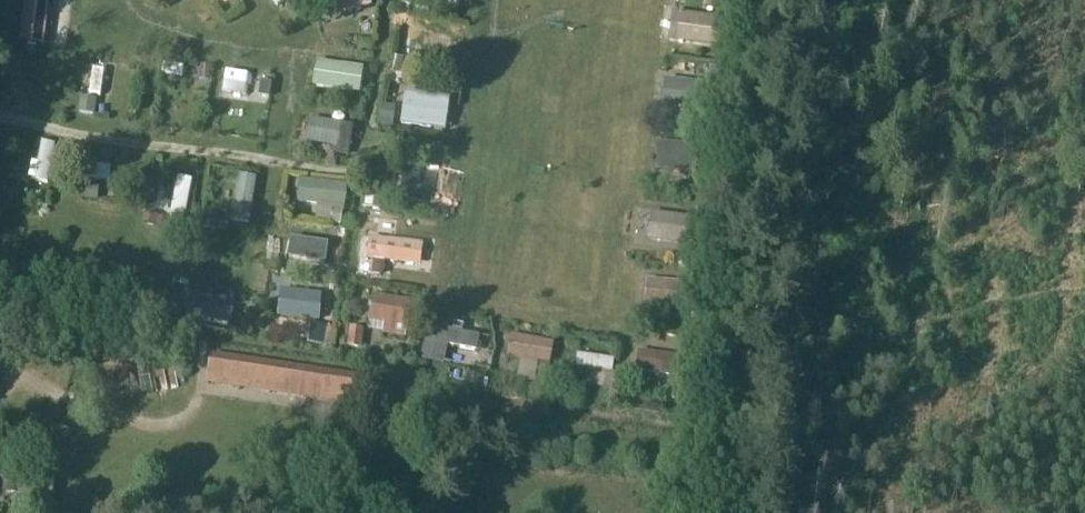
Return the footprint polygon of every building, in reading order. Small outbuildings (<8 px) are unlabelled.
[(49,0),(25,0),(20,42),(43,45),(49,0)] [(718,17),(677,13),(676,31),(716,35),(718,17)] [(444,30),(415,25),(410,54),(439,59),(441,49),(444,30)] [(349,68),(298,63),(295,90),(346,95),(349,68)] [(31,68),(6,67),(5,91),(29,93),(31,68)] [(711,84),(671,81),(670,99),(710,102),(711,84)] [(427,103),(397,98),(392,126),(422,132),(423,122),(427,103)] [(343,127),(293,122),(290,149),(341,154),(343,127)] [(705,146),(665,143),(663,161),(704,164),(705,146)] [(420,173),(390,167),(385,196),(415,201),(416,191),(420,173)] [(317,188),(276,188),(276,216),(317,216),(317,188)] [(701,216),(660,212),(659,230),(699,234),(701,216)] [(402,237),(373,232),(368,260),(397,265),(399,256),(402,237)] [(312,238),(270,238),(270,266),(312,266),(312,238)] [(694,281),(654,277),(652,296),(693,299),(694,281)] [(234,296),(182,289),(179,310),(231,317),(234,296)] [(310,294),(269,294),(269,322),(310,322),(310,294)] [(394,297),(352,297),(352,325),(394,325),(394,297)] [(461,322),(432,317),(427,345),(456,350),(458,341),(461,322)] [(541,337),(512,332),(507,361),(536,366),(538,356),(541,337)] [(688,351),(648,348),(646,366),(686,369),(688,351)] [(215,357),(212,381),(363,403),(366,380),(215,357)] [(22,495),(25,480),(6,477),(3,492),(22,495)]
